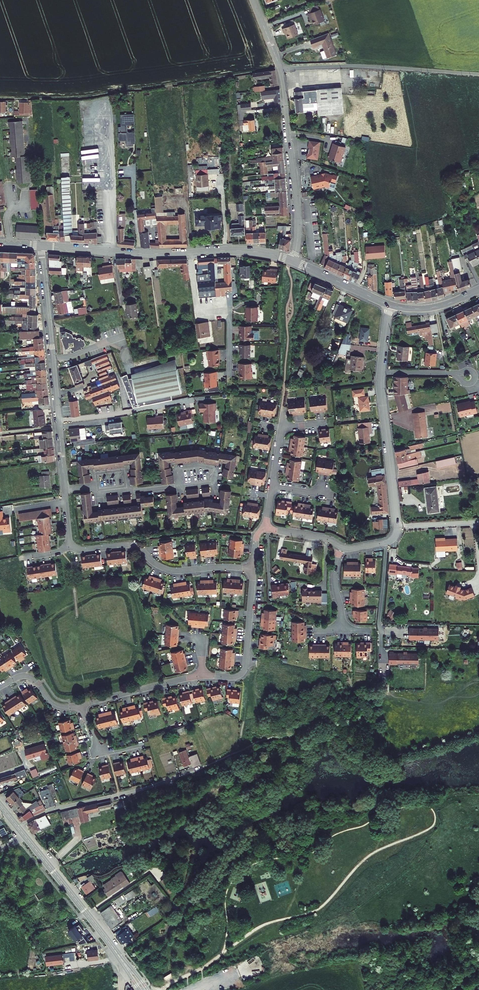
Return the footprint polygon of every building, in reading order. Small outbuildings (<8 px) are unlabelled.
[(312,20),(314,25),(325,21),(320,9),(319,10),(318,5),(308,9),(310,13),(308,14),(310,18),(311,17),(312,20)] [(294,27),(281,31),(283,35),(285,35),(287,41),(298,37),(294,27)] [(328,35),(310,42),(313,50),(322,46),(328,60),(336,57),(328,35)] [(253,74),(254,80),(270,77),(272,86),(278,85),(275,70),(253,74)] [(293,93),(296,112),(319,110),(319,115),(343,112),(339,86),(293,93)] [(261,91),(262,99),(275,97),(275,102),(278,102),(281,101),(280,89),(265,91),(261,91)] [(15,111),(15,115),(30,115),(32,114),(32,100),(29,100),(29,102),(20,102),(20,113),(19,113),(19,111),(15,111)] [(243,131),(256,130),(255,119),(243,120),(243,114),(246,114),(246,110),(242,111),(238,111),(239,121),(239,125),(243,125),(243,131)] [(135,124),(134,114),(121,115),(121,127),(119,127),(119,141),(127,141),(127,146),(133,146),(133,144),(136,144),(135,132),(129,132),(128,131),(128,125),(135,124)] [(17,180),(17,184),(29,184),(27,157),(23,158),(20,122),(6,124),(6,129),(8,128),(9,136),(7,136),(8,146),(10,146),(10,154),(8,154),(8,159),(12,158),(13,164),(15,164),(16,171),(14,171),(14,180),(17,180)] [(82,160),(99,158),(98,149),(93,149),(93,147),(98,146),(97,136),(81,138),(81,143),(81,149),(82,160)] [(310,145),(308,157),(317,159),(320,142),(309,140),(309,145),(310,145)] [(330,158),(330,159),(339,162),(342,154),(343,154),(346,147),(334,143),(332,147),(333,147),(331,155),(330,155),(329,157),(330,158)] [(251,160),(252,163),(284,159),(283,147),(272,148),(273,156),(256,158),(257,159),(251,160)] [(284,159),(260,162),(262,174),(268,174),(267,167),(273,166),(278,165),(279,173),(285,172),(284,159)] [(196,175),(197,187),(209,186),(208,169),(199,170),(196,170),(196,175)] [(269,176),(254,178),(255,181),(265,180),(286,177),(285,172),(279,173),(276,173),(274,173),(274,176),(269,176)] [(320,176),(320,175),(311,176),(313,188),(317,187),(317,188),(322,187),(321,186),(325,185),(329,189),(334,191),(335,184),(331,183),(332,181),(336,182),(337,177),(333,175),(333,176),(326,174),(325,176),(323,175),(321,175),(320,176)] [(65,235),(72,235),(71,241),(85,243),(84,223),(84,217),(82,218),(82,220),(79,220),(80,223),(79,223),(79,230),(79,235),(72,234),(72,231),(69,177),(62,177),(64,225),(65,235)] [(265,180),(265,186),(286,184),(286,177),(265,180)] [(47,240),(60,241),(58,215),(55,215),(53,186),(47,187),(46,191),(46,195),(48,220),(52,219),(52,225),(54,225),(54,232),(48,232),(47,240)] [(280,196),(281,206),(288,206),(287,190),(276,192),(271,192),(271,197),(280,196)] [(28,191),(29,211),(38,211),(36,191),(28,191)] [(156,207),(163,206),(162,196),(155,197),(155,195),(155,196),(156,207)] [(289,215),(288,206),(281,206),(279,206),(280,212),(280,215),(289,215)] [(138,214),(139,231),(145,231),(144,219),(156,218),(155,207),(152,208),(152,212),(138,214)] [(231,228),(232,235),(246,234),(244,211),(238,211),(239,216),(240,223),(240,227),(232,228),(231,228)] [(175,212),(167,212),(168,216),(157,216),(159,240),(160,247),(166,247),(166,240),(164,223),(175,223),(175,216),(175,212)] [(180,240),(170,240),(171,247),(188,247),(187,239),(185,213),(178,214),(179,216),(179,223),(180,240)] [(118,246),(134,248),(135,240),(132,240),(132,241),(124,241),(124,239),(124,228),(126,228),(125,214),(118,214),(118,240),(118,246)] [(196,215),(196,225),(206,224),(206,227),(209,227),(209,229),(214,229),(214,227),(221,227),(220,221),(222,220),(222,215),(206,216),(206,214),(196,215)] [(92,243),(102,244),(101,236),(98,236),(97,226),(94,226),(94,222),(90,222),(90,223),(92,243)] [(16,224),(15,236),(40,237),(39,227),(16,224)] [(278,226),(278,230),(284,230),(283,236),(285,237),(286,234),(286,226),(278,226)] [(139,233),(141,246),(150,247),(150,242),(148,231),(139,233)] [(329,249),(327,233),(323,234),(325,255),(321,264),(326,266),(330,257),(329,249)] [(472,245),(461,250),(464,255),(474,250),(472,245)] [(384,246),(366,247),(367,258),(385,257),(384,246)] [(336,258),(335,248),(329,249),(330,257),(326,266),(325,268),(331,271),(337,258),(336,258)] [(473,266),(478,263),(478,260),(474,250),(464,255),(466,261),(470,259),(473,266)] [(363,269),(358,267),(358,265),(359,263),(358,251),(357,251),(354,252),(354,254),(355,265),(349,279),(356,283),(363,269)] [(18,261),(36,261),(36,260),(35,255),(33,253),(18,252),(18,261)] [(337,258),(331,271),(337,273),(343,260),(342,256),(342,252),(336,252),(336,258),(337,258)] [(348,264),(343,276),(349,279),(355,265),(354,254),(353,254),(351,254),(352,260),(350,260),(349,263),(348,264)] [(58,256),(46,255),(48,274),(61,273),(60,262),(58,262),(58,256)] [(347,260),(346,255),(342,256),(343,260),(337,273),(343,276),(348,264),(345,263),(347,260)] [(89,258),(74,257),(74,271),(82,271),(82,276),(86,276),(86,271),(90,271),(89,258)] [(459,257),(451,259),(452,260),(452,261),(458,288),(458,291),(471,286),(469,280),(461,282),(459,272),(462,271),(459,257)] [(227,259),(216,259),(217,269),(222,269),(223,284),(214,285),(211,259),(195,260),(196,273),(194,273),(196,299),(223,297),(223,293),(229,293),(227,259)] [(184,260),(156,261),(156,270),(180,267),(182,281),(187,281),(184,260)] [(451,290),(458,288),(452,261),(449,262),(451,274),(450,274),(451,279),(442,281),(444,293),(452,291),(451,290)] [(151,270),(150,262),(147,263),(147,267),(141,268),(140,262),(115,262),(116,271),(117,271),(118,275),(134,275),(134,270),(141,270),(142,279),(149,278),(148,270),(151,270)] [(113,283),(110,266),(103,267),(103,268),(96,269),(98,281),(105,280),(105,284),(113,283)] [(368,288),(377,292),(377,266),(374,266),(368,267),(368,288)] [(247,267),(238,267),(239,280),(247,279),(247,290),(252,290),(251,279),(248,279),(247,267)] [(267,271),(260,271),(260,283),(274,283),(274,269),(267,269),(267,271)] [(437,288),(439,298),(445,296),(444,293),(442,281),(441,270),(437,271),(438,279),(440,287),(437,288)] [(418,287),(416,276),(411,277),(412,285),(412,286),(414,302),(420,302),(418,287)] [(424,291),(422,276),(419,276),(421,287),(418,287),(420,302),(426,301),(424,291)] [(395,299),(406,298),(405,282),(404,279),(402,279),(400,279),(401,291),(395,292),(395,299)] [(437,288),(435,289),(433,279),(429,279),(432,300),(439,298),(437,288)] [(323,295),(327,288),(315,283),(315,284),(311,282),(308,289),(314,291),(311,296),(318,300),(315,307),(318,308),(323,295)] [(326,306),(333,290),(327,288),(323,295),(318,308),(320,309),(323,304),(326,306)] [(70,290),(54,292),(56,307),(58,316),(70,314),(68,302),(64,303),(62,295),(70,294),(70,290)] [(15,298),(22,298),(25,298),(25,301),(27,301),(28,302),(28,307),(17,307),(17,303),(12,302),(12,307),(2,307),(2,304),(0,304),(0,313),(20,314),(36,314),(36,294),(26,294),(15,294),(15,298)] [(127,318),(138,316),(136,303),(126,305),(127,318)] [(352,310),(337,304),(332,315),(347,321),(352,310)] [(439,321),(443,330),(452,325),(454,329),(462,325),(460,322),(478,313),(474,304),(439,321)] [(257,307),(246,307),(246,314),(245,314),(245,321),(256,321),(257,319),(257,315),(258,314),(258,311),(257,311),(257,307)] [(22,327),(22,331),(38,330),(38,327),(38,320),(15,320),(15,324),(18,324),(24,324),(24,327),(22,327)] [(210,336),(208,322),(195,323),(197,338),(210,336)] [(408,324),(403,325),(405,335),(416,333),(417,338),(419,337),(420,340),(421,339),(422,344),(425,343),(426,348),(430,347),(428,335),(434,334),(432,323),(426,324),(425,322),(421,323),(422,325),(409,328),(408,324)] [(259,340),(259,331),(252,331),(252,326),(239,326),(239,330),(240,330),(240,332),(241,332),(240,340),(259,340)] [(370,329),(361,328),(360,341),(368,342),(370,329)] [(65,332),(60,333),(61,337),(62,337),(62,338),(61,339),(65,350),(67,349),(70,350),(71,353),(73,352),(74,353),(83,349),(82,348),(85,347),(86,346),(84,340),(83,341),(83,340),(79,339),(77,339),(77,338),(74,339),(73,336),(67,333),(65,333),(65,332)] [(342,344),(351,345),(351,340),(349,340),(350,335),(346,335),(342,344)] [(22,348),(23,351),(44,349),(43,337),(40,338),(34,338),(34,343),(29,344),(30,347),(22,348)] [(350,350),(351,345),(342,344),(338,353),(339,353),(346,355),(347,350),(350,350)] [(250,345),(239,345),(239,349),(241,349),(241,357),(250,357),(250,345)] [(396,347),(395,362),(406,362),(406,348),(396,347)] [(220,357),(220,349),(207,351),(208,359),(209,359),(209,366),(220,365),(219,359),(218,357),(220,357)] [(435,367),(437,354),(426,352),(424,365),(435,367)] [(106,354),(89,360),(91,366),(95,364),(100,377),(96,378),(97,381),(90,384),(92,388),(90,389),(97,410),(112,405),(109,398),(111,397),(109,390),(119,387),(106,354)] [(26,363),(46,361),(45,355),(35,356),(36,358),(21,360),(21,363),(26,363)] [(350,369),(359,370),(360,361),(362,362),(363,357),(352,355),(351,359),(347,359),(345,372),(350,373),(350,369)] [(26,363),(26,367),(30,366),(30,370),(31,370),(46,368),(46,361),(26,363)] [(127,374),(121,377),(133,408),(168,402),(167,396),(178,395),(172,361),(133,374),(133,382),(131,383),(127,374)] [(251,363),(239,363),(239,370),(240,370),(240,378),(252,378),(252,371),(251,371),(251,363)] [(76,365),(68,368),(76,388),(83,385),(76,365)] [(20,375),(20,378),(33,376),(35,376),(47,375),(46,368),(31,370),(31,373),(24,374),(24,375),(20,375)] [(205,387),(217,386),(216,379),(218,379),(217,372),(205,373),(206,381),(204,382),(205,387)] [(25,380),(26,384),(27,384),(48,382),(47,375),(35,376),(35,379),(33,380),(25,380)] [(390,396),(395,413),(404,411),(400,395),(404,395),(404,391),(400,390),(400,380),(390,380),(390,396)] [(48,388),(48,382),(27,384),(27,387),(27,390),(35,390),(48,388)] [(36,394),(22,395),(22,398),(49,396),(48,388),(35,390),(36,394)] [(360,411),(370,410),(368,396),(361,397),(360,395),(365,395),(364,389),(353,391),(353,396),(358,396),(360,411)] [(40,404),(39,404),(40,409),(43,409),(50,408),(49,396),(22,398),(23,402),(40,400),(40,404)] [(326,399),(310,401),(311,413),(316,412),(316,414),(323,413),(323,411),(328,411),(326,399)] [(72,417),(80,416),(78,400),(69,402),(72,417)] [(305,401),(288,403),(290,415),(295,415),(295,416),(302,416),(302,414),(306,413),(305,401)] [(272,406),(255,403),(254,415),(258,416),(258,418),(265,419),(266,417),(270,418),(272,406)] [(453,407),(456,419),(475,415),(472,403),(468,405),(468,403),(462,405),(463,406),(460,406),(459,405),(453,407)] [(217,404),(200,405),(200,413),(205,413),(205,424),(216,424),(215,411),(217,411),(217,404)] [(44,415),(43,409),(40,409),(33,410),(34,411),(35,426),(46,425),(45,415),(44,415)] [(195,425),(192,412),(185,413),(185,415),(178,417),(181,428),(195,425)] [(421,413),(410,414),(414,439),(426,438),(421,413)] [(164,417),(156,418),(156,419),(148,420),(149,431),(166,429),(164,417)] [(113,433),(120,432),(118,422),(112,423),(112,424),(105,425),(106,433),(113,432),(113,433)] [(369,433),(372,433),(371,422),(364,423),(364,427),(358,428),(360,443),(370,442),(369,433)] [(74,446),(95,443),(95,438),(86,439),(85,428),(70,429),(71,441),(74,441),(74,446)] [(53,431),(35,432),(35,435),(34,435),(34,439),(40,438),(53,437),(53,431)] [(319,432),(315,432),(316,445),(327,444),(326,432),(319,433),(319,432)] [(255,438),(251,437),(249,449),(266,452),(267,440),(263,439),(263,438),(255,436),(255,438)] [(54,447),(53,437),(40,438),(41,448),(54,447)] [(301,440),(290,438),(289,443),(287,443),(286,451),(288,451),(287,457),(298,459),(301,440)] [(55,454),(54,447),(41,448),(23,450),(23,453),(39,451),(39,452),(45,451),(45,455),(55,454)] [(407,448),(408,455),(415,454),(413,447),(407,448)] [(191,460),(198,459),(200,450),(199,450),(190,451),(191,460)] [(191,460),(190,451),(183,452),(184,461),(184,462),(191,462),(191,460)] [(212,462),(213,452),(206,451),(204,460),(212,462)] [(393,453),(396,469),(408,466),(407,462),(406,462),(403,451),(393,453)] [(177,462),(184,461),(183,452),(175,453),(176,461),(177,462)] [(221,453),(213,452),(212,462),(219,463),(219,461),(221,453)] [(140,453),(124,455),(125,463),(128,463),(133,462),(140,461),(140,453)] [(175,453),(159,455),(160,462),(168,461),(173,461),(176,461),(175,453)] [(223,462),(227,462),(235,463),(236,455),(221,453),(219,461),(223,462)] [(56,461),(55,454),(45,455),(39,456),(39,462),(56,461)] [(120,456),(116,456),(118,466),(125,465),(125,463),(124,455),(123,455),(124,458),(122,458),(122,457),(120,457),(120,456)] [(118,466),(116,456),(116,458),(113,458),(113,457),(109,457),(110,468),(112,468),(118,467),(118,466)] [(110,468),(109,457),(105,458),(105,459),(102,460),(102,458),(101,458),(103,468),(103,469),(110,468)] [(435,462),(437,469),(456,464),(454,457),(435,462)] [(103,468),(101,458),(98,458),(99,460),(96,460),(97,461),(95,461),(95,459),(94,459),(95,467),(95,468),(103,468)] [(94,459),(78,461),(79,469),(87,468),(91,467),(95,467),(94,459)] [(298,464),(287,462),(286,467),(284,467),(283,475),(285,475),(284,481),(295,483),(298,464)] [(331,464),(315,462),(313,474),(318,474),(317,476),(325,477),(325,475),(330,476),(331,464)] [(133,476),(141,475),(140,471),(142,471),(141,467),(133,468),(132,468),(132,472),(133,476)] [(163,475),(172,474),(171,471),(171,467),(169,467),(161,468),(162,472),(163,472),(163,475)] [(234,473),(234,469),(226,468),(225,468),(223,476),(232,477),(232,473),(234,473)] [(378,484),(380,507),(372,507),(373,513),(388,513),(384,468),(371,470),(372,477),(368,478),(370,486),(378,484)] [(258,471),(250,470),(248,482),(251,482),(252,482),(252,484),(256,485),(258,471)] [(40,487),(51,486),(49,471),(42,472),(42,476),(39,476),(40,487)] [(264,484),(266,472),(258,471),(256,485),(260,485),(260,484),(262,484),(264,484)] [(395,483),(396,489),(427,485),(425,473),(414,476),(414,480),(395,483)] [(80,475),(80,479),(81,479),(82,481),(83,481),(83,482),(87,482),(90,481),(90,474),(88,474),(80,475)] [(173,482),(172,474),(163,475),(164,479),(162,479),(163,483),(173,482)] [(133,483),(143,482),(143,478),(141,478),(141,475),(133,476),(133,483)] [(229,494),(230,491),(221,489),(220,497),(222,497),(230,498),(231,495),(229,494)] [(422,492),(424,517),(437,516),(434,491),(422,492)] [(83,503),(91,502),(90,493),(82,494),(83,503)] [(178,501),(177,494),(168,495),(169,498),(168,499),(168,503),(176,502),(178,501)] [(145,496),(141,496),(141,501),(142,505),(142,506),(155,505),(154,496),(145,497),(145,496)] [(209,499),(204,499),(204,500),(205,510),(208,509),(212,510),(213,502),(213,500),(213,499),(209,499)] [(204,500),(197,501),(199,513),(203,513),(202,510),(205,510),(204,500)] [(93,512),(91,502),(83,503),(84,509),(82,509),(83,514),(85,513),(93,512)] [(176,502),(168,503),(170,517),(178,516),(177,508),(176,502)] [(217,503),(213,502),(212,510),(228,512),(229,505),(221,503),(217,503)] [(245,504),(243,515),(251,517),(253,503),(249,503),(249,504),(247,504),(245,504)] [(251,517),(259,518),(261,506),(258,506),(256,505),(257,504),(253,503),(251,517)] [(275,504),(273,517),(278,518),(278,516),(285,517),(285,511),(288,512),(289,504),(282,503),(282,505),(275,504)] [(135,506),(136,518),(140,517),(140,515),(143,514),(142,506),(142,505),(135,506)] [(132,518),(136,518),(135,506),(128,506),(129,516),(132,516),(132,518)] [(298,508),(292,507),(291,519),(310,521),(312,510),(306,509),(306,507),(298,506),(298,508)] [(185,507),(181,507),(177,508),(178,516),(186,515),(185,507)] [(19,521),(35,518),(50,516),(52,516),(50,509),(18,514),(19,521)] [(102,511),(103,519),(106,519),(106,521),(110,521),(109,509),(102,510),(102,511)] [(323,512),(317,511),(315,523),(335,525),(336,514),(330,513),(331,511),(323,510),(323,512)] [(10,518),(3,518),(3,511),(0,511),(0,529),(3,529),(4,532),(11,532),(10,518)] [(93,512),(94,520),(103,519),(102,511),(98,511),(93,512)] [(94,520),(93,512),(85,513),(85,521),(94,520)] [(35,518),(37,535),(49,533),(52,533),(52,529),(52,528),(51,521),(50,519),(50,516),(35,518)] [(372,522),(372,530),(387,529),(387,520),(377,520),(377,522),(372,522)] [(49,536),(49,533),(37,535),(34,535),(37,552),(51,549),(51,546),(50,544),(49,538),(49,536)] [(436,539),(436,552),(458,551),(457,539),(442,540),(442,539),(436,539)] [(239,542),(228,541),(226,557),(237,558),(238,556),(238,554),(240,555),(241,547),(239,547),(239,545),(239,542)] [(170,543),(158,544),(159,548),(157,549),(158,556),(160,556),(161,561),(173,559),(170,543)] [(214,544),(197,545),(199,558),(203,557),(203,559),(211,558),(210,556),(215,556),(214,544)] [(195,546),(185,547),(187,558),(192,557),(192,559),(197,559),(195,546)] [(312,574),(313,564),(314,557),(290,553),(290,549),(284,548),(283,559),(306,563),(305,573),(312,574)] [(111,553),(108,553),(109,565),(128,563),(127,551),(122,552),(122,551),(112,552),(112,553),(111,553)] [(85,556),(82,556),(84,567),(102,565),(101,554),(98,555),(97,555),(97,554),(87,555),(87,556),(85,556)] [(370,558),(367,559),(366,572),(376,572),(376,561),(370,560),(370,558)] [(349,563),(345,564),(345,575),(353,575),(353,562),(349,561),(349,563)] [(356,562),(353,562),(353,575),(361,576),(361,564),(356,564),(356,562)] [(33,566),(28,567),(30,579),(58,574),(56,564),(52,564),(52,563),(41,565),(41,566),(33,567),(33,566)] [(395,566),(393,574),(394,574),(401,575),(402,574),(416,575),(416,578),(423,579),(424,570),(418,569),(403,568),(403,567),(395,566)] [(151,578),(146,576),(142,588),(160,594),(164,583),(158,581),(159,579),(152,576),(151,578)] [(203,583),(197,583),(198,594),(217,593),(217,582),(211,583),(211,580),(203,580),(203,583)] [(229,582),(223,582),(223,593),(242,595),(243,583),(237,583),(237,580),(230,580),(229,582)] [(177,586),(171,586),(173,598),(193,595),(191,583),(185,584),(184,582),(176,583),(177,586)] [(288,583),(272,585),(273,598),(277,597),(277,595),(288,594),(289,593),(288,583)] [(456,587),(449,584),(446,593),(457,596),(457,599),(460,600),(462,598),(465,599),(475,596),(472,587),(465,590),(460,588),(461,586),(456,585),(456,587)] [(322,590),(308,590),(308,588),(303,588),(302,601),(322,602),(322,590)] [(365,589),(353,589),(352,594),(351,594),(351,597),(364,597),(365,589)] [(364,605),(364,597),(351,597),(351,601),(353,601),(352,605),(364,605)] [(238,611),(224,610),(224,620),(235,620),(235,617),(235,615),(238,615),(238,611)] [(265,610),(265,616),(262,615),(262,619),(275,620),(276,610),(265,610)] [(397,614),(391,610),(388,614),(394,618),(397,614)] [(367,611),(354,611),(353,614),(356,614),(356,620),(367,620),(367,611)] [(206,616),(186,614),(186,625),(189,626),(192,626),(192,628),(199,629),(199,627),(205,627),(206,616)] [(275,630),(275,620),(262,619),(262,623),(264,623),(263,629),(275,630)] [(293,622),(293,631),(306,631),(306,628),(304,628),(304,622),(293,622)] [(234,625),(223,624),(222,644),(234,644),(234,641),(234,639),(236,639),(237,631),(234,631),(234,625)] [(176,627),(164,626),(162,646),(174,647),(175,643),(175,641),(176,641),(176,633),(176,627)] [(407,631),(407,641),(416,641),(416,642),(437,642),(437,631),(424,631),(422,631),(422,630),(416,630),(416,632),(407,631)] [(306,631),(293,631),(293,641),(304,641),(304,635),(306,635),(306,631)] [(261,641),(260,648),(267,648),(268,645),(273,645),(273,639),(276,640),(276,635),(262,634),(262,641),(261,641)] [(335,655),(343,655),(343,642),(340,642),(340,643),(335,643),(335,655)] [(347,642),(343,642),(343,655),(351,656),(351,644),(347,644),(347,642)] [(364,643),(357,643),(357,657),(361,657),(361,655),(368,655),(368,649),(371,650),(371,642),(364,642),(364,643)] [(310,657),(320,657),(320,644),(316,644),(316,645),(310,645),(310,657)] [(324,644),(320,644),(320,657),(330,657),(330,645),(324,645),(324,644)] [(17,647),(9,652),(17,663),(20,661),(19,659),(23,656),(17,647)] [(233,649),(221,649),(220,668),(231,669),(232,665),(232,663),(234,663),(235,655),(233,655),(233,653),(233,649)] [(179,652),(168,655),(173,674),(184,672),(183,666),(184,665),(182,657),(181,658),(179,652)] [(0,658),(0,672),(3,670),(4,672),(10,668),(9,666),(13,664),(6,654),(0,658)] [(387,656),(387,665),(396,666),(396,667),(417,667),(417,656),(404,656),(404,657),(402,657),(402,656),(396,655),(396,656),(387,656)] [(214,687),(207,689),(209,696),(211,695),(213,700),(223,698),(220,687),(214,688),(214,687)] [(37,698),(31,688),(29,690),(26,692),(25,690),(22,692),(29,703),(37,698)] [(196,689),(193,690),(196,702),(205,700),(202,688),(199,689),(197,690),(196,689)] [(235,689),(227,688),(227,696),(230,696),(230,701),(233,701),(233,705),(239,705),(239,702),(240,702),(241,690),(235,689)] [(192,703),(189,691),(185,691),(185,693),(180,694),(182,706),(192,703)] [(14,697),(11,699),(18,709),(26,704),(20,694),(15,698),(14,697)] [(169,696),(162,698),(164,706),(166,705),(168,710),(173,709),(173,711),(178,710),(175,696),(171,697),(169,698),(169,696)] [(18,709),(11,699),(8,701),(8,702),(3,705),(9,715),(18,709)] [(152,701),(144,703),(146,710),(149,710),(150,715),(155,713),(156,715),(161,714),(157,701),(154,701),(152,702),(152,701)] [(125,710),(120,711),(123,722),(141,717),(139,707),(133,708),(133,706),(125,708),(125,710)] [(102,717),(96,718),(99,729),(118,724),(115,713),(109,715),(109,712),(101,714),(102,717)] [(67,722),(56,724),(59,733),(72,730),(71,726),(69,726),(67,722)] [(183,727),(167,732),(168,736),(184,731),(183,727)] [(71,734),(59,737),(63,754),(75,751),(74,746),(76,746),(74,738),(72,739),(71,734)] [(44,743),(24,749),(27,758),(40,754),(42,759),(48,757),(44,743)] [(183,752),(176,754),(181,768),(188,765),(183,752)] [(78,754),(65,757),(67,766),(78,764),(76,758),(79,758),(78,754)] [(194,754),(187,757),(191,768),(199,766),(194,754)] [(131,762),(125,764),(128,775),(148,770),(145,759),(139,760),(138,758),(130,760),(131,762)] [(119,763),(115,764),(118,776),(126,774),(124,763),(119,764),(119,763)] [(102,768),(97,769),(100,781),(109,778),(106,766),(102,767),(102,768)] [(25,777),(25,776),(27,775),(25,769),(15,772),(15,773),(0,778),(0,784),(25,777)] [(77,772),(72,770),(67,781),(76,785),(81,773),(77,771),(77,772)] [(88,777),(85,775),(80,786),(89,791),(94,780),(88,778),(88,777)] [(7,797),(13,804),(14,802),(20,797),(23,794),(20,791),(28,787),(30,790),(35,787),(32,782),(13,790),(14,791),(11,793),(10,791),(4,794),(7,797)] [(44,799),(47,807),(54,804),(51,793),(56,791),(53,784),(48,786),(49,788),(39,792),(43,799),(44,799)] [(24,802),(20,797),(14,802),(19,808),(18,809),(22,814),(23,814),(23,815),(30,810),(43,804),(41,800),(37,801),(32,804),(31,803),(24,802)] [(107,801),(57,814),(59,822),(68,820),(69,821),(78,819),(80,823),(85,822),(83,817),(89,816),(88,812),(109,807),(107,801)] [(22,814),(18,817),(21,821),(46,809),(43,804),(30,810),(23,815),(23,814),(22,814)] [(31,823),(24,828),(33,838),(42,832),(34,822),(31,823)] [(114,879),(105,886),(109,892),(123,882),(123,883),(130,878),(125,871),(122,871),(117,875),(118,876),(114,878),(114,879)] [(144,876),(141,879),(158,901),(161,899),(144,876)] [(159,878),(156,880),(163,891),(166,888),(159,878)] [(86,883),(80,888),(85,894),(91,889),(86,883)] [(155,883),(151,886),(164,901),(167,899),(155,883)] [(119,896),(110,902),(112,906),(121,899),(119,896)] [(145,913),(149,918),(159,911),(156,906),(145,913)] [(105,908),(96,914),(103,923),(111,917),(105,908)] [(117,919),(109,925),(116,937),(126,930),(117,919)] [(81,932),(74,923),(64,931),(72,941),(75,938),(75,937),(81,932)] [(86,937),(79,942),(85,950),(92,945),(86,937)] [(100,951),(89,951),(89,960),(101,960),(100,951)]
